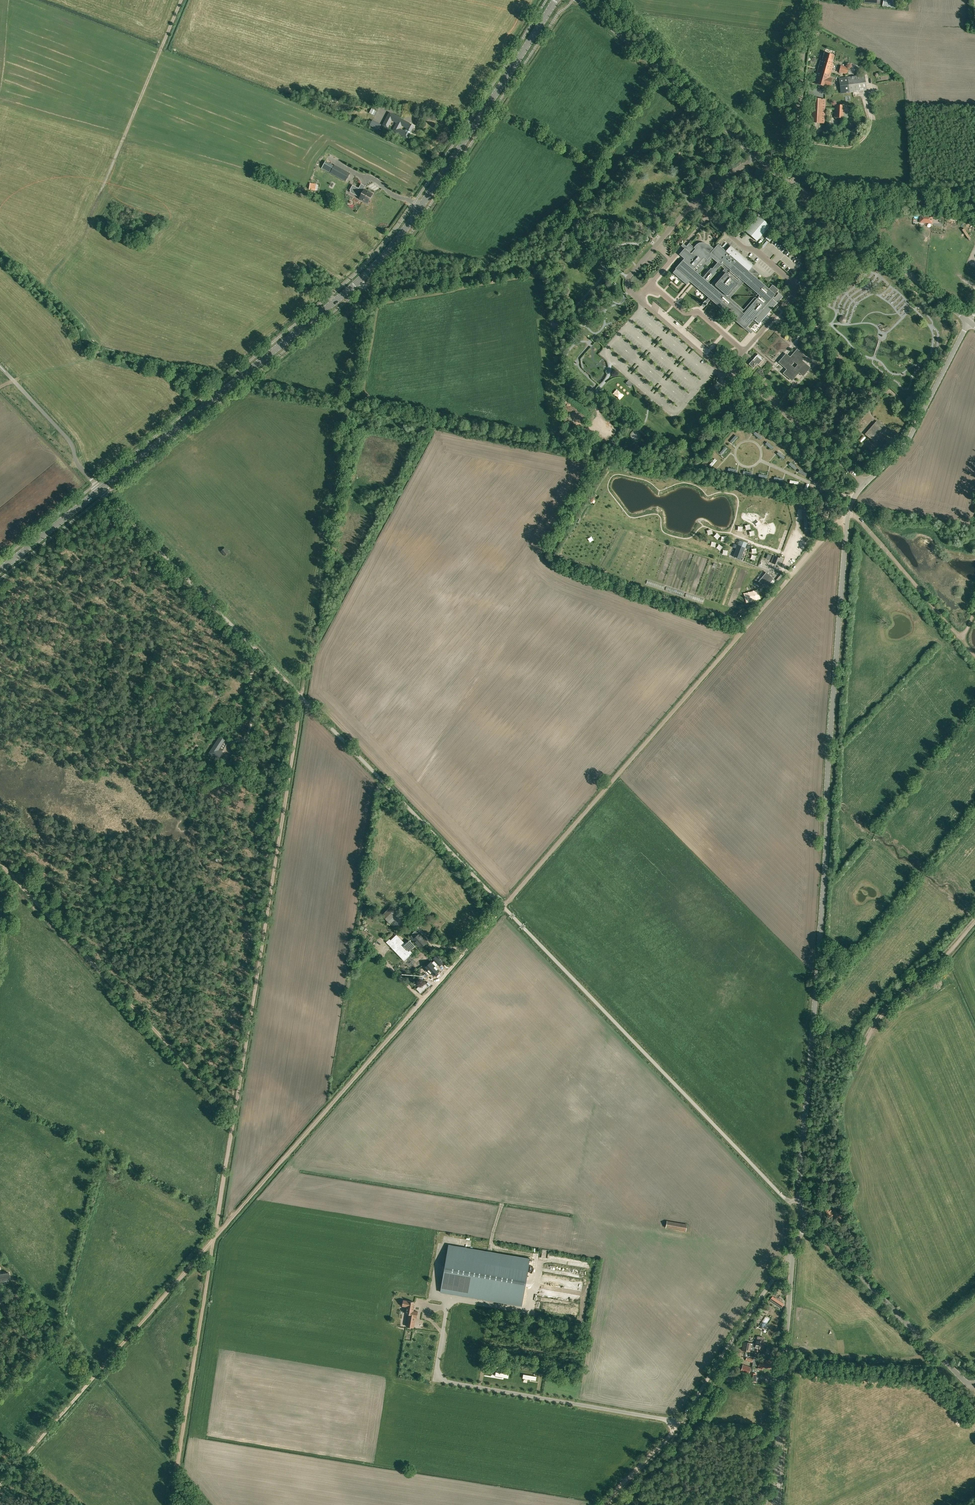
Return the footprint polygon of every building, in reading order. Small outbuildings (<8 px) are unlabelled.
[(817,71),(831,75),(834,64),(832,63),(834,55),(824,52),(822,60),(821,60),(817,71)] [(840,65),(839,72),(847,74),(848,67),(840,65)] [(817,71),(814,83),(830,88),(833,78),(830,77),(831,75),(817,71)] [(864,74),(847,77),(849,93),(867,90),(864,74)] [(849,93),(847,77),(839,78),(841,94),(849,93)] [(826,99),(809,99),(808,123),(824,123),(826,99)] [(835,105),(834,118),(844,118),(845,105),(835,105)] [(387,128),(392,120),(397,123),(393,131),(407,138),(414,125),(389,113),(382,126),(387,128)] [(322,168),(328,172),(330,173),(345,182),(350,173),(335,165),(334,166),(326,161),(322,168)] [(359,198),(368,203),(373,194),(363,188),(362,190),(353,185),(350,190),(358,194),(358,193),(361,194),(359,198)] [(770,226),(759,216),(745,231),(757,241),(770,226)] [(686,246),(683,244),(681,246),(684,249),(679,254),(684,259),(682,261),(676,269),(673,273),(686,284),(687,285),(690,281),(692,283),(709,297),(711,299),(731,316),(727,321),(731,317),(732,315),(738,320),(736,321),(738,323),(745,329),(749,333),(749,332),(747,330),(749,328),(747,327),(753,320),(754,319),(759,324),(764,319),(766,317),(775,306),(777,305),(778,303),(783,297),(779,293),(775,298),(773,296),(778,290),(773,285),(769,289),(763,284),(761,285),(759,283),(747,273),(748,272),(752,267),(754,266),(747,260),(745,263),(741,260),(743,257),(742,255),(738,252),(731,246),(726,252),(718,245),(715,249),(711,246),(708,244),(705,243),(702,242),(699,243),(696,245),(694,247),(689,243),(686,246)] [(790,357),(786,353),(778,362),(786,369),(783,373),(792,381),(799,373),(803,376),(811,367),(803,360),(806,356),(797,348),(790,357)] [(763,358),(758,354),(749,363),(753,367),(757,363),(758,364),(763,358)] [(858,429),(866,420),(864,418),(855,427),(858,429)] [(867,432),(865,434),(872,441),(878,434),(882,429),(875,422),(872,426),(867,432)] [(762,438),(755,432),(753,435),(760,441),(762,438)] [(775,448),(767,442),(765,444),(773,450),(775,448)] [(725,447),(720,453),(722,456),(728,449),(725,447)] [(786,457),(779,452),(777,455),(783,460),(786,457)] [(711,469),(718,460),(716,458),(708,467),(711,469)] [(799,467),(792,462),(789,465),(796,471),(799,467)] [(804,530),(812,529),(810,509),(802,510),(804,530)] [(733,556),(741,559),(745,548),(737,545),(733,556)] [(774,556),(771,562),(780,566),(782,559),(774,556)] [(766,589),(773,580),(766,574),(759,582),(766,589)] [(225,740),(220,737),(209,754),(217,759),(222,753),(218,751),(225,740)] [(390,908),(382,916),(390,923),(398,916),(390,908)] [(419,933),(415,937),(412,935),(410,937),(421,948),(427,942),(419,933)] [(396,935),(389,942),(397,951),(401,948),(409,956),(410,955),(409,954),(410,953),(409,951),(415,946),(410,941),(406,945),(396,935)] [(431,962),(425,967),(428,970),(428,971),(430,973),(430,974),(431,973),(432,974),(434,976),(435,974),(436,975),(437,974),(436,974),(437,973),(439,971),(438,969),(436,966),(437,965),(438,964),(439,965),(439,966),(440,965),(441,964),(443,963),(443,962),(442,961),(437,956),(436,956),(433,959),(434,960),(432,962),(432,963),(432,962),(431,962)] [(423,982),(416,989),(420,993),(427,986),(423,982)] [(830,1219),(834,1217),(837,1221),(846,1215),(843,1210),(840,1212),(839,1211),(836,1213),(835,1210),(832,1212),(830,1209),(829,1208),(826,1210),(829,1215),(828,1215),(830,1219)] [(687,1225),(667,1221),(666,1228),(686,1231),(687,1225)] [(448,1245),(440,1292),(521,1306),(529,1258),(448,1245)] [(5,1283),(4,1281),(10,1280),(9,1272),(0,1273),(0,1284),(5,1283)] [(14,1294),(5,1300),(9,1305),(18,1299),(14,1294)] [(771,1300),(782,1307),(784,1303),(773,1296),(771,1300)] [(408,1314),(406,1326),(414,1327),(415,1317),(417,1318),(418,1311),(413,1311),(414,1307),(413,1307),(414,1302),(403,1300),(402,1306),(406,1307),(405,1314),(408,1314)] [(743,1341),(742,1350),(750,1351),(750,1349),(755,1350),(759,1351),(759,1348),(762,1349),(764,1341),(763,1341),(757,1340),(756,1343),(752,1343),(752,1342),(743,1341)] [(764,1366),(764,1367),(770,1368),(771,1361),(759,1359),(758,1366),(764,1366)] [(751,1367),(743,1365),(741,1371),(745,1373),(744,1374),(748,1375),(751,1367)]
